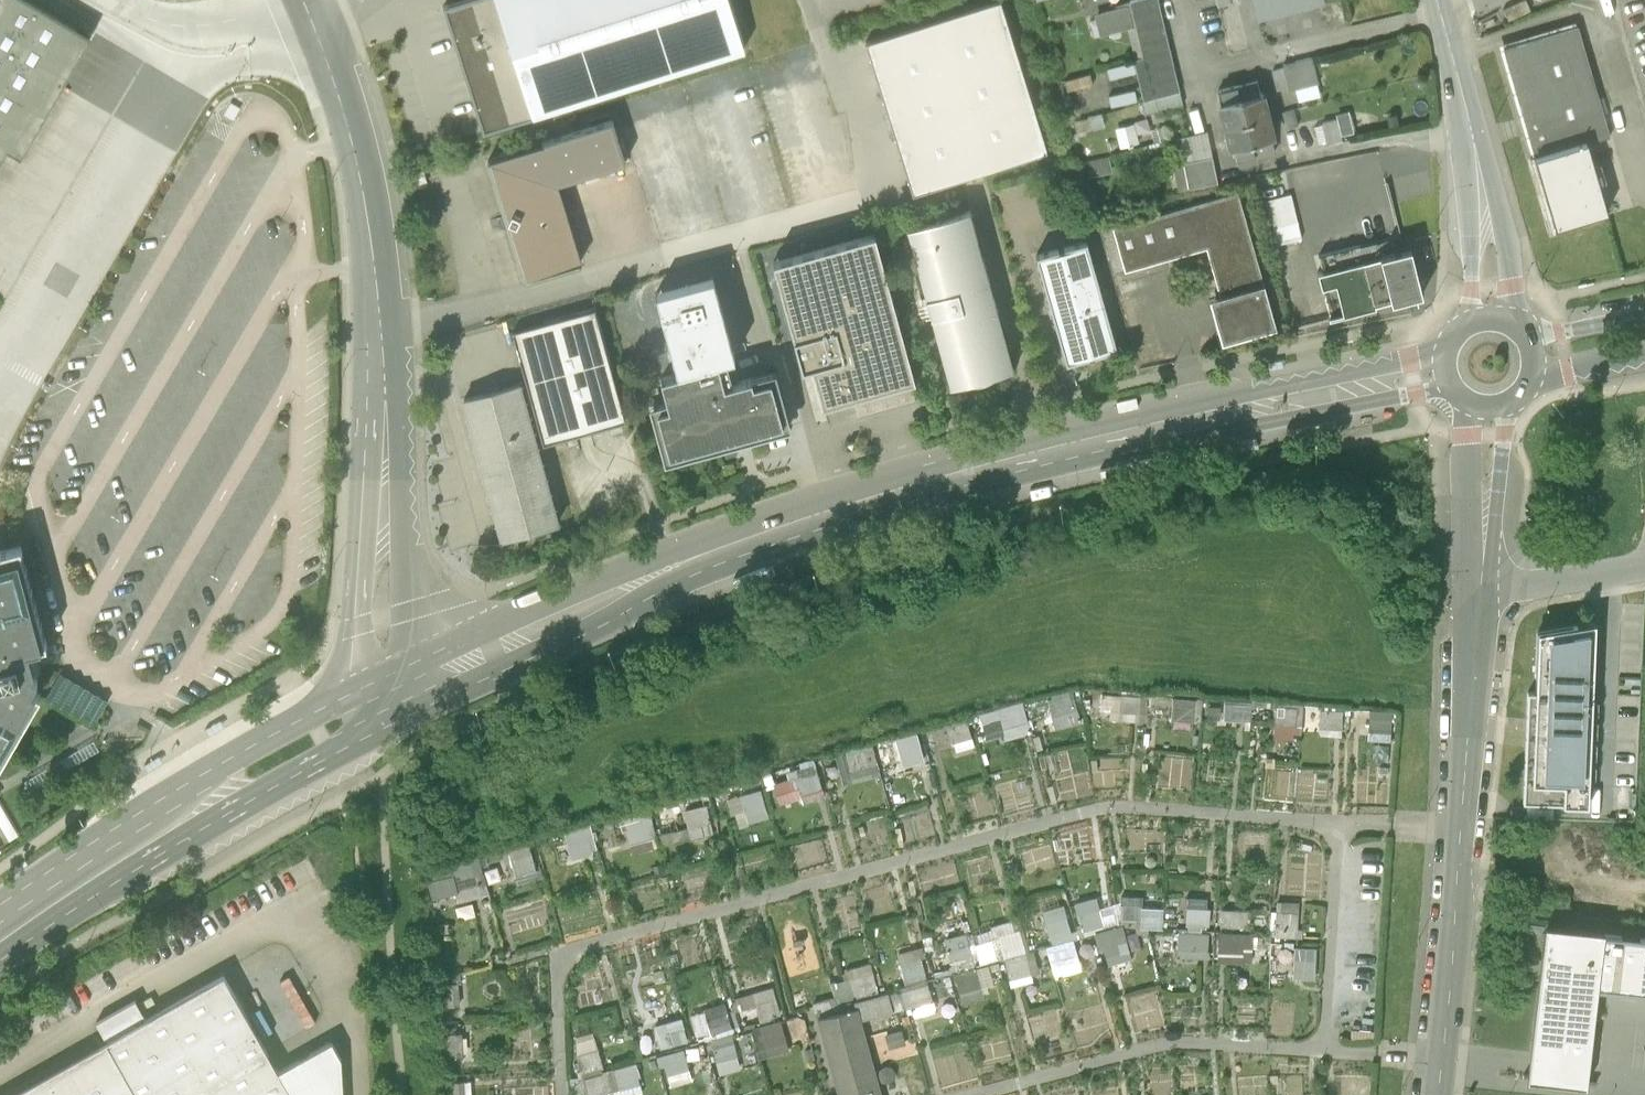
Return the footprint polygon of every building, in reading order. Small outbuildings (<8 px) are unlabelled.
[(9,152),(25,161),(97,36),(35,0),(0,0),(0,166),(9,152)] [(443,4),(483,130),(744,49),(728,0),(456,0),(443,4)] [(865,41),(912,193),(1047,151),(1000,0),(996,0),(865,41)] [(1158,0),(1129,0),(1135,25),(1126,27),(1144,100),(1179,91),(1158,0)] [(1257,19),(1323,3),(1323,0),(1253,0),(1257,19)] [(1577,26),(1502,47),(1555,227),(1606,212),(1586,144),(1609,137),(1577,26)] [(1292,99),(1318,92),(1309,54),(1282,61),(1292,99)] [(1256,80),(1237,85),(1246,119),(1268,114),(1262,92),(1260,93),(1256,80)] [(1224,125),(1246,119),(1237,85),(1218,90),(1221,103),(1219,103),(1224,125)] [(1145,113),(1183,104),(1179,91),(1144,100),(1141,101),(1145,113)] [(1268,114),(1246,119),(1255,154),(1273,150),(1270,137),(1273,136),(1268,114)] [(612,119),(490,158),(488,159),(488,161),(523,277),(525,279),(527,279),(579,263),(580,262),(580,261),(556,183),(626,162),(612,119)] [(1235,159),(1255,154),(1246,119),(1224,125),(1230,146),(1232,146),(1235,159)] [(1217,182),(1207,133),(1179,139),(1184,161),(1171,164),(1176,190),(1217,182)] [(1283,169),(1258,176),(1276,242),(1302,234),(1283,169)] [(1237,191),(1112,227),(1124,271),(1205,248),(1219,296),(1209,299),(1222,343),(1276,327),(1237,191)] [(968,211),(907,227),(951,386),(1012,369),(968,211)] [(874,233),(772,261),(802,368),(812,365),(814,373),(805,375),(814,407),(851,397),(857,418),(920,401),(874,233)] [(1086,240),(1035,255),(1066,363),(1117,349),(1086,240)] [(1379,255),(1375,240),(1316,255),(1320,269),(1316,270),(1328,317),(1422,294),(1410,247),(1379,255)] [(667,353),(673,375),(717,363),(735,359),(713,277),(655,293),(671,352),(667,353)] [(540,434),(543,444),(626,422),(595,309),(511,331),(526,383),(519,385),(533,436),(540,434)] [(663,459),(668,462),(787,430),(790,425),(776,376),(771,373),(724,386),(717,363),(673,375),(661,378),(667,401),(653,405),(650,410),(663,459)] [(464,398),(502,539),(557,524),(533,436),(519,385),(519,382),(464,398)] [(40,693),(32,689),(40,675),(39,671),(42,670),(39,656),(36,647),(48,644),(22,543),(0,549),(0,762),(40,693)] [(1595,623),(1538,631),(1535,692),(1527,692),(1523,804),(1588,806),(1592,695),(1586,695),(1587,675),(1593,675),(1595,623)] [(1271,708),(1272,735),(1302,735),(1302,726),(1343,725),(1343,707),(1271,708)] [(1390,737),(1391,709),(1367,708),(1366,737),(1390,737)] [(1026,737),(1026,712),(981,713),(981,738),(1026,737)] [(969,719),(945,722),(948,750),(972,747),(969,719)] [(918,733),(833,752),(840,785),(904,771),(903,765),(923,760),(918,733)] [(769,776),(778,803),(823,788),(814,761),(769,776)] [(726,796),(733,824),(766,816),(760,788),(726,796)] [(678,798),(690,836),(715,828),(703,790),(678,798)] [(631,851),(657,844),(648,808),(621,815),(631,851)] [(587,821),(563,826),(569,856),(593,851),(587,821)] [(512,873),(534,868),(527,842),(506,848),(512,873)] [(1095,895),(1071,901),(1077,926),(1068,928),(1065,915),(1043,921),(1048,941),(1103,927),(1095,895)] [(1119,917),(1140,918),(1140,895),(1119,895),(1119,917)] [(1210,931),(1211,906),(1183,905),(1183,930),(1210,931)] [(1216,926),(1246,927),(1246,908),(1217,907),(1216,926)] [(1000,957),(1022,951),(1013,918),(991,924),(1000,957)] [(1101,964),(1129,958),(1120,922),(1093,929),(1101,964)] [(1545,925),(1529,1065),(1527,1081),(1586,1087),(1588,1072),(1598,989),(1644,994),(1644,939),(1604,934),(1604,932),(1545,925)] [(1174,956),(1207,957),(1207,931),(1175,930),(1174,956)] [(1250,931),(1215,930),(1214,960),(1249,961),(1250,931)] [(943,938),(950,965),(973,960),(966,932),(943,938)] [(990,937),(971,943),(978,964),(997,958),(990,937)] [(1048,965),(1077,961),(1073,939),(1045,944),(1048,965)] [(895,952),(903,981),(926,975),(918,946),(895,952)] [(1008,984),(1030,981),(1026,953),(1004,956),(1008,984)] [(984,997),(975,965),(951,972),(960,1004),(984,997)] [(341,1057),(332,1041),(277,1071),(223,974),(146,1018),(135,999),(96,1021),(107,1040),(9,1094),(343,1094),(341,1057)] [(858,1019),(930,1001),(925,984),(812,1013),(833,1094),(878,1094),(858,1019)] [(755,1005),(759,1020),(780,1015),(772,985),(732,995),(736,1010),(755,1005)] [(724,1003),(689,1011),(694,1035),(729,1027),(724,1003)] [(650,1021),(660,1047),(678,1040),(668,1014),(650,1021)] [(780,1020),(752,1025),(757,1055),(785,1050),(780,1020)] [(709,1043),(719,1072),(739,1065),(729,1036),(709,1043)] [(681,1048),(660,1053),(665,1073),(685,1068),(681,1048)] [(640,1087),(631,1060),(580,1076),(586,1094),(615,1094),(640,1087)]
